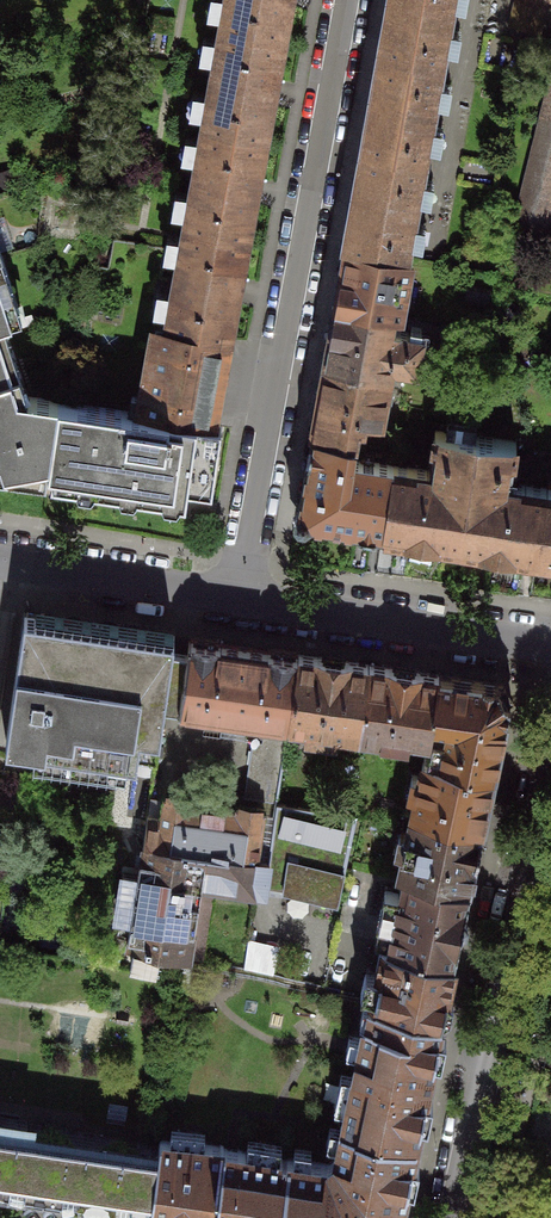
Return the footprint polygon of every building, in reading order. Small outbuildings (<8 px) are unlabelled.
[(290,0),(228,0),(223,28),(283,40),(290,0)] [(382,54),(442,65),(454,0),(392,0),(382,54)] [(547,0),(518,0),(511,28),(540,34),(548,0),(547,0)] [(264,139),(283,40),(223,28),(204,128),(264,139)] [(382,54),(365,151),(423,161),(442,65),(382,54)] [(513,224),(550,233),(550,227),(550,70),(513,224)] [(0,124),(0,140),(14,135),(8,121),(0,124)] [(246,238),(264,139),(204,128),(187,227),(246,238)] [(365,151),(348,248),(406,258),(423,161),(365,151)] [(228,339),(246,238),(187,227),(169,329),(228,339)] [(348,248),(337,306),(394,317),(401,318),(412,260),(406,258),(348,248)] [(12,319),(0,283),(0,323),(12,319)] [(337,306),(325,365),(390,377),(393,365),(416,369),(421,338),(399,334),(399,330),(392,329),(394,317),(337,306)] [(188,486),(212,489),(222,426),(213,425),(228,339),(169,329),(165,329),(153,401),(132,397),(130,413),(58,401),(46,476),(51,477),(51,480),(185,501),(188,486)] [(45,479),(46,476),(58,401),(28,396),(27,404),(18,396),(0,339),(0,472),(45,479)] [(325,365),(313,435),(356,443),(359,426),(363,427),(365,420),(382,423),(390,377),(325,365)] [(431,472),(393,467),(384,534),(408,537),(414,546),(429,549),(439,541),(461,545),(477,435),(437,429),(431,472)] [(353,459),(356,443),(313,435),(298,511),(308,522),(384,534),(393,467),(376,465),(374,477),(361,475),(363,461),(353,459)] [(517,441),(477,435),(461,545),(483,548),(491,559),(505,560),(514,552),(537,556),(547,489),(511,483),(517,441)] [(547,489),(537,556),(550,558),(550,489),(547,489)] [(174,637),(25,614),(5,740),(156,763),(165,705),(179,707),(188,651),(173,649),(174,637)] [(189,639),(188,651),(179,707),(288,722),(298,654),(189,639)] [(369,665),(298,654),(288,722),(359,732),(369,665)] [(440,677),(369,665),(359,732),(383,736),(384,730),(430,738),(440,677)] [(504,685),(440,677),(430,738),(432,738),(435,721),(449,724),(441,760),(441,762),(495,773),(511,694),(504,685)] [(244,797),(275,802),(285,737),(254,732),(244,797)] [(482,830),(495,773),(441,762),(441,760),(425,756),(412,815),(482,830)] [(205,852),(257,860),(265,810),(236,805),(235,813),(191,806),(192,799),(163,794),(160,816),(148,814),(144,842),(205,852)] [(357,815),(278,802),(268,861),(270,861),(266,885),(338,901),(357,815)] [(470,886),(482,830),(412,815),(400,871),(470,886)] [(205,852),(144,842),(128,944),(189,956),(200,884),(205,852)] [(257,860),(205,852),(200,884),(265,894),(266,885),(270,861),(268,861),(257,860)] [(455,956),(470,886),(400,871),(399,874),(404,875),(400,893),(386,890),(380,919),(393,922),(389,942),(455,956)] [(442,1016),(455,956),(389,942),(389,945),(382,944),(376,973),(365,970),(361,991),(371,993),(370,1001),(442,1016)] [(439,1032),(442,1016),(370,1001),(344,1122),(416,1138),(420,1119),(427,1120),(432,1097),(425,1095),(434,1056),(441,1057),(446,1033),(439,1032)] [(416,1138),(344,1122),(341,1122),(340,1126),(342,1126),(337,1155),(328,1162),(294,1157),(285,1217),(400,1217),(407,1182),(413,1183),(418,1159),(412,1158),(416,1138)] [(150,1206),(158,1152),(0,1129),(0,1184),(150,1206)] [(294,1157),(223,1147),(224,1144),(220,1143),(220,1146),(160,1138),(158,1152),(150,1206),(150,1212),(168,1215),(168,1217),(285,1217),(294,1157)]
